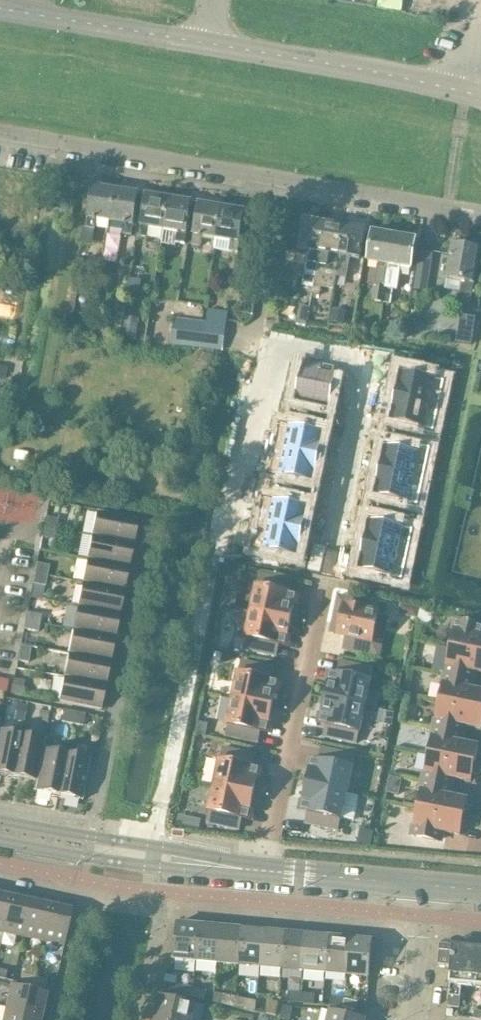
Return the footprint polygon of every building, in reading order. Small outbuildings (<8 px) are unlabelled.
[(438,14),(441,0),(417,0),(415,10),(438,14)] [(116,188),(103,186),(103,189),(92,187),(86,229),(94,230),(96,220),(111,222),(116,188)] [(128,190),(116,188),(111,222),(124,224),(123,235),(131,236),(138,194),(127,193),(128,190)] [(163,231),(168,197),(156,195),(156,197),(145,195),(138,237),(161,241),(163,231)] [(161,241),(161,242),(175,245),(175,243),(184,244),(191,203),(180,201),(181,199),(168,197),(161,241)] [(71,216),(73,205),(63,203),(61,215),(71,216)] [(221,205),(209,203),(209,206),(198,204),(191,246),(200,247),(202,237),(216,239),(221,205)] [(237,253),(244,211),(233,210),(233,207),(221,205),(216,239),(214,250),(237,253)] [(316,274),(324,224),(315,222),(315,220),(305,219),(305,220),(304,220),(299,250),(309,251),(305,272),(316,274)] [(344,227),(324,224),(316,274),(314,286),(334,289),(336,277),(344,227)] [(353,226),(353,228),(344,227),(336,277),(346,279),(350,258),(360,259),(364,230),(363,230),(363,228),(353,226)] [(384,234),(383,231),(377,230),(375,233),(372,232),(368,262),(378,264),(375,287),(386,289),(394,236),(384,234)] [(106,259),(118,261),(121,235),(109,234),(106,259)] [(411,269),(416,239),(413,239),(412,236),(406,235),(404,237),(394,236),(386,289),(393,290),(397,290),(400,267),(411,269)] [(470,303),(479,250),(466,247),(466,245),(456,243),(455,246),(452,245),(446,279),(444,291),(460,293),(459,301),(470,303)] [(426,291),(430,268),(431,263),(418,261),(414,289),(426,291)] [(313,288),(314,286),(316,274),(305,272),(303,286),(313,288)] [(374,287),(372,301),(384,303),(386,289),(375,287),(374,287)] [(391,304),(393,290),(386,289),(384,303),(391,304)] [(298,319),(308,320),(310,308),(300,307),(298,319)] [(223,338),(226,322),(227,313),(208,311),(206,323),(204,323),(202,335),(223,338)] [(204,323),(176,320),(172,344),(200,348),(204,323)] [(111,325),(95,323),(94,332),(110,334),(111,325)] [(222,350),(223,338),(202,335),(200,348),(222,350)] [(0,344),(0,345),(12,347),(13,340),(1,338),(0,344)] [(303,361),(294,402),(296,402),(300,403),(298,411),(310,414),(312,406),(329,409),(336,375),(321,372),(322,365),(303,361)] [(400,372),(395,396),(439,405),(444,381),(440,381),(443,369),(420,364),(417,376),(400,372)] [(395,396),(389,422),(407,426),(404,438),(427,442),(430,431),(433,432),(439,405),(395,396)] [(280,424),(275,449),(319,458),(324,434),(306,430),(309,418),(286,413),(283,425),(280,424)] [(384,446),(379,470),(423,479),(430,448),(403,442),(401,450),(384,446)] [(275,449),(269,474),(280,477),(284,477),(282,485),(294,488),(296,480),(313,484),(319,458),(275,449)] [(379,470),(373,496),(391,500),(389,508),(401,511),(403,503),(406,503),(417,506),(423,479),(379,470)] [(38,494),(0,492),(0,520),(36,522),(38,494)] [(264,499),(259,523),(303,532),(308,508),(291,504),(292,496),(269,492),(268,499),(264,499)] [(137,520),(96,512),(91,537),(133,545),(137,520)] [(368,521),(363,544),(407,553),(412,530),(401,528),(398,527),(399,519),(387,517),(386,524),(368,521)] [(58,520),(45,518),(44,527),(56,530),(58,520)] [(259,524),(253,549),(257,549),(254,561),(278,566),(280,554),(297,558),(303,533),(303,532),(259,523),(259,524)] [(54,541),(56,530),(44,527),(41,538),(54,541)] [(133,545),(91,537),(87,560),(128,568),(133,545)] [(363,544),(358,571),(375,574),(373,582),(385,585),(387,577),(390,578),(402,580),(407,553),(363,544)] [(128,568),(87,560),(82,584),(123,592),(128,568)] [(49,566),(36,564),(34,574),(47,577),(49,566)] [(47,577),(34,574),(32,584),(45,587),(47,577)] [(291,582),(259,575),(257,587),(256,587),(250,612),(290,621),(293,605),(295,595),(289,594),(291,582)] [(123,592),(82,584),(77,607),(119,615),(123,592)] [(384,631),(387,617),(378,615),(378,613),(366,611),(366,610),(365,610),(366,603),(350,599),(348,607),(347,607),(344,606),(338,637),(345,638),(343,650),(375,657),(378,645),(372,644),(375,629),(384,631)] [(119,615),(77,607),(73,631),(114,639),(119,615)] [(287,636),(290,621),(250,612),(245,638),(243,650),(276,657),(278,645),(284,646),(286,636),(287,636)] [(39,624),(41,616),(27,613),(25,621),(39,624)] [(38,633),(39,624),(25,621),(23,630),(38,633)] [(480,636),(480,631),(480,626),(457,621),(455,631),(454,631),(451,649),(480,655),(480,636)] [(114,639),(73,631),(68,654),(109,662),(114,639)] [(30,649),(21,647),(18,662),(28,663),(30,649)] [(451,649),(447,666),(448,666),(446,675),(471,681),(473,671),(480,673),(480,655),(451,649)] [(109,662),(68,654),(64,678),(105,686),(109,662)] [(273,669),(240,662),(238,674),(237,674),(232,699),(271,708),(275,692),(274,692),(276,682),(271,681),(273,669)] [(365,707),(370,681),(372,670),(339,663),(337,674),(331,673),(329,683),(328,683),(325,699),(365,707)] [(469,690),(471,681),(446,675),(444,685),(443,684),(440,702),(480,710),(480,692),(469,690)] [(25,680),(14,678),(11,694),(21,696),(25,680)] [(105,686),(64,678),(59,703),(100,711),(105,686)] [(268,723),(271,708),(232,699),(227,725),(225,737),(257,743),(260,732),(266,733),(268,723)] [(359,732),(365,707),(325,699),(322,714),(320,724),(326,726),(324,737),(356,744),(359,732)] [(480,729),(480,710),(440,702),(436,720),(437,720),(435,728),(460,734),(462,725),(480,729)] [(23,721),(27,705),(17,703),(13,719),(23,721)] [(74,712),(63,710),(61,722),(71,724),(74,712)] [(85,714),(74,712),(71,724),(82,727),(85,714)] [(477,747),(458,743),(460,734),(435,728),(433,738),(429,756),(474,765),(477,747)] [(0,731),(0,774),(12,777),(20,735),(0,731)] [(45,740),(20,735),(12,777),(34,781),(36,781),(42,750),(43,750),(45,740)] [(254,756),(222,749),(219,761),(219,760),(213,786),(253,794),(256,779),(258,769),(252,768),(254,756)] [(346,794),(352,768),(351,768),(354,756),(321,749),(318,761),(313,760),(310,770),(307,785),(346,794)] [(65,755),(43,750),(42,750),(36,781),(34,781),(33,791),(57,796),(65,755)] [(90,759),(65,755),(57,796),(82,801),(90,759)] [(470,782),(474,765),(429,756),(425,773),(426,773),(424,782),(449,787),(451,778),(470,782)] [(466,800),(447,796),(449,787),(424,782),(422,791),(418,809),(463,818),(466,800)] [(341,819),(346,794),(307,785),(303,801),(304,801),(302,811),(308,812),(305,824),(338,831),(340,819),(341,819)] [(250,810),(253,794),(213,786),(208,812),(206,823),(239,830),(241,819),(247,820),(249,810),(250,810)] [(459,836),(463,818),(418,809),(415,827),(413,837),(438,842),(440,832),(459,836)] [(0,896),(0,932),(3,933),(10,898),(0,896)] [(30,902),(10,898),(3,933),(23,937),(30,902)] [(50,906),(30,902),(23,937),(43,942),(50,906)] [(71,911),(50,906),(43,942),(64,946),(71,911)] [(199,926),(176,924),(173,960),(196,962),(199,926)] [(221,928),(199,926),(196,962),(217,964),(221,928)] [(242,930),(221,928),(217,964),(239,966),(242,930)] [(264,932),(242,930),(239,966),(260,968),(264,932)] [(282,970),(285,934),(264,932),(260,968),(282,970)] [(304,972),(307,936),(285,934),(282,970),(304,972)] [(325,974),(328,938),(307,936),(304,972),(325,974)] [(347,976),(350,940),(328,938),(325,974),(347,976)] [(369,978),(372,942),(350,940),(347,976),(369,978)] [(454,949),(454,948),(453,947),(453,946),(452,945),(452,944),(451,943),(450,942),(449,942),(448,942),(446,942),(445,942),(444,942),(443,943),(442,944),(442,945),(441,946),(441,947),(440,948),(439,967),(451,969),(448,1008),(459,1009),(461,987),(480,989),(480,951),(454,949)] [(21,975),(20,983),(33,986),(35,978),(21,975)] [(46,980),(35,978),(33,986),(44,989),(46,980)] [(175,984),(163,982),(161,991),(173,994),(175,984)] [(45,994),(10,986),(5,1009),(41,1016),(45,994)] [(193,988),(180,986),(178,995),(191,998),(193,988)] [(206,991),(193,988),(191,998),(204,1001),(206,991)] [(221,1004),(223,995),(215,993),(213,1003),(221,1004)] [(301,1004),(302,994),(288,993),(287,1003),(301,1004)] [(314,1005),(315,995),(302,994),(301,1004),(314,1005)] [(234,1007),(236,998),(223,995),(221,1004),(234,1007)] [(160,996),(155,1018),(162,1019),(191,1019),(195,1004),(160,996)] [(342,1009),(345,999),(332,996),(329,1006),(342,1009)] [(256,1002),(248,1000),(236,998),(234,1007),(255,1012),(256,1002)] [(355,1012),(358,1003),(345,999),(342,1009),(355,1012)] [(276,1016),(278,1007),(268,1005),(266,1014),(276,1016)] [(291,1018),(292,1009),(283,1007),(281,1016),(291,1018)] [(5,1009),(3,1019),(40,1019),(41,1016),(5,1009)] [(365,1019),(330,1011),(328,1019),(365,1019)] [(474,1011),(473,1019),(477,1019),(480,1019),(480,1013),(474,1011)]
